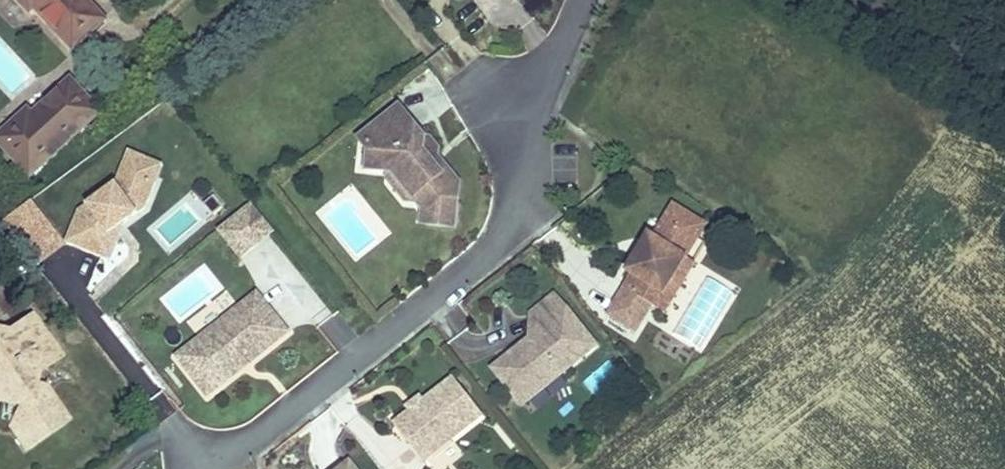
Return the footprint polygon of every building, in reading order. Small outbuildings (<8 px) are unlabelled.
[(87,0),(21,0),(31,10),(37,5),(74,46),(103,18),(87,0)] [(0,138),(0,149),(30,178),(95,111),(60,77),(0,138)] [(399,105),(363,133),(370,143),(368,145),(365,169),(385,171),(392,172),(417,202),(423,209),(421,223),(455,227),(460,182),(451,170),(444,175),(431,158),(437,153),(438,148),(430,137),(424,137),(399,105)] [(128,149),(121,166),(155,180),(162,163),(128,149)] [(437,153),(431,158),(444,175),(451,170),(437,153)] [(155,180),(121,166),(114,182),(79,210),(66,242),(99,256),(108,234),(124,223),(144,206),(155,180)] [(392,172),(385,171),(385,178),(407,205),(417,202),(392,172)] [(240,257),(272,232),(250,205),(218,231),(240,257)] [(696,218),(674,205),(654,237),(644,253),(640,251),(627,271),(633,275),(609,314),(636,331),(653,305),(653,304),(649,301),(656,289),(664,294),(687,257),(699,239),(688,232),(696,218)] [(707,225),(696,218),(688,232),(699,239),(707,225)] [(109,259),(124,223),(108,234),(99,256),(109,259)] [(650,234),(640,251),(644,253),(654,237),(650,234)] [(276,238),(242,261),(263,291),(275,283),(309,333),(331,317),(276,238)] [(664,294),(656,289),(649,301),(653,304),(653,305),(665,312),(696,263),(687,257),(664,294)] [(256,293),(176,357),(207,396),(221,385),(217,380),(258,347),(262,352),(287,332),(256,293)] [(595,345),(555,296),(530,316),(546,335),(536,343),(532,338),(511,355),(520,366),(507,377),(524,398),(560,370),(561,372),(595,345)] [(36,374),(33,369),(50,357),(52,360),(59,355),(32,315),(17,326),(20,332),(12,338),(9,333),(8,332),(0,330),(0,393),(2,396),(0,424),(0,427),(12,429),(27,449),(41,439),(36,432),(44,426),(48,433),(67,420),(44,386),(35,384),(36,374)] [(546,335),(530,316),(532,338),(536,343),(546,335)] [(20,332),(17,326),(8,332),(9,333),(12,338),(20,332)] [(262,352),(258,347),(217,380),(221,385),(262,352)] [(511,355),(494,368),(522,404),(561,372),(560,370),(524,398),(507,377),(520,366),(511,355)] [(411,412),(394,425),(424,462),(483,415),(454,378),(424,402),(411,412)] [(421,398),(408,408),(411,412),(424,402),(421,398)] [(48,433),(44,426),(36,432),(41,439),(48,433)]
